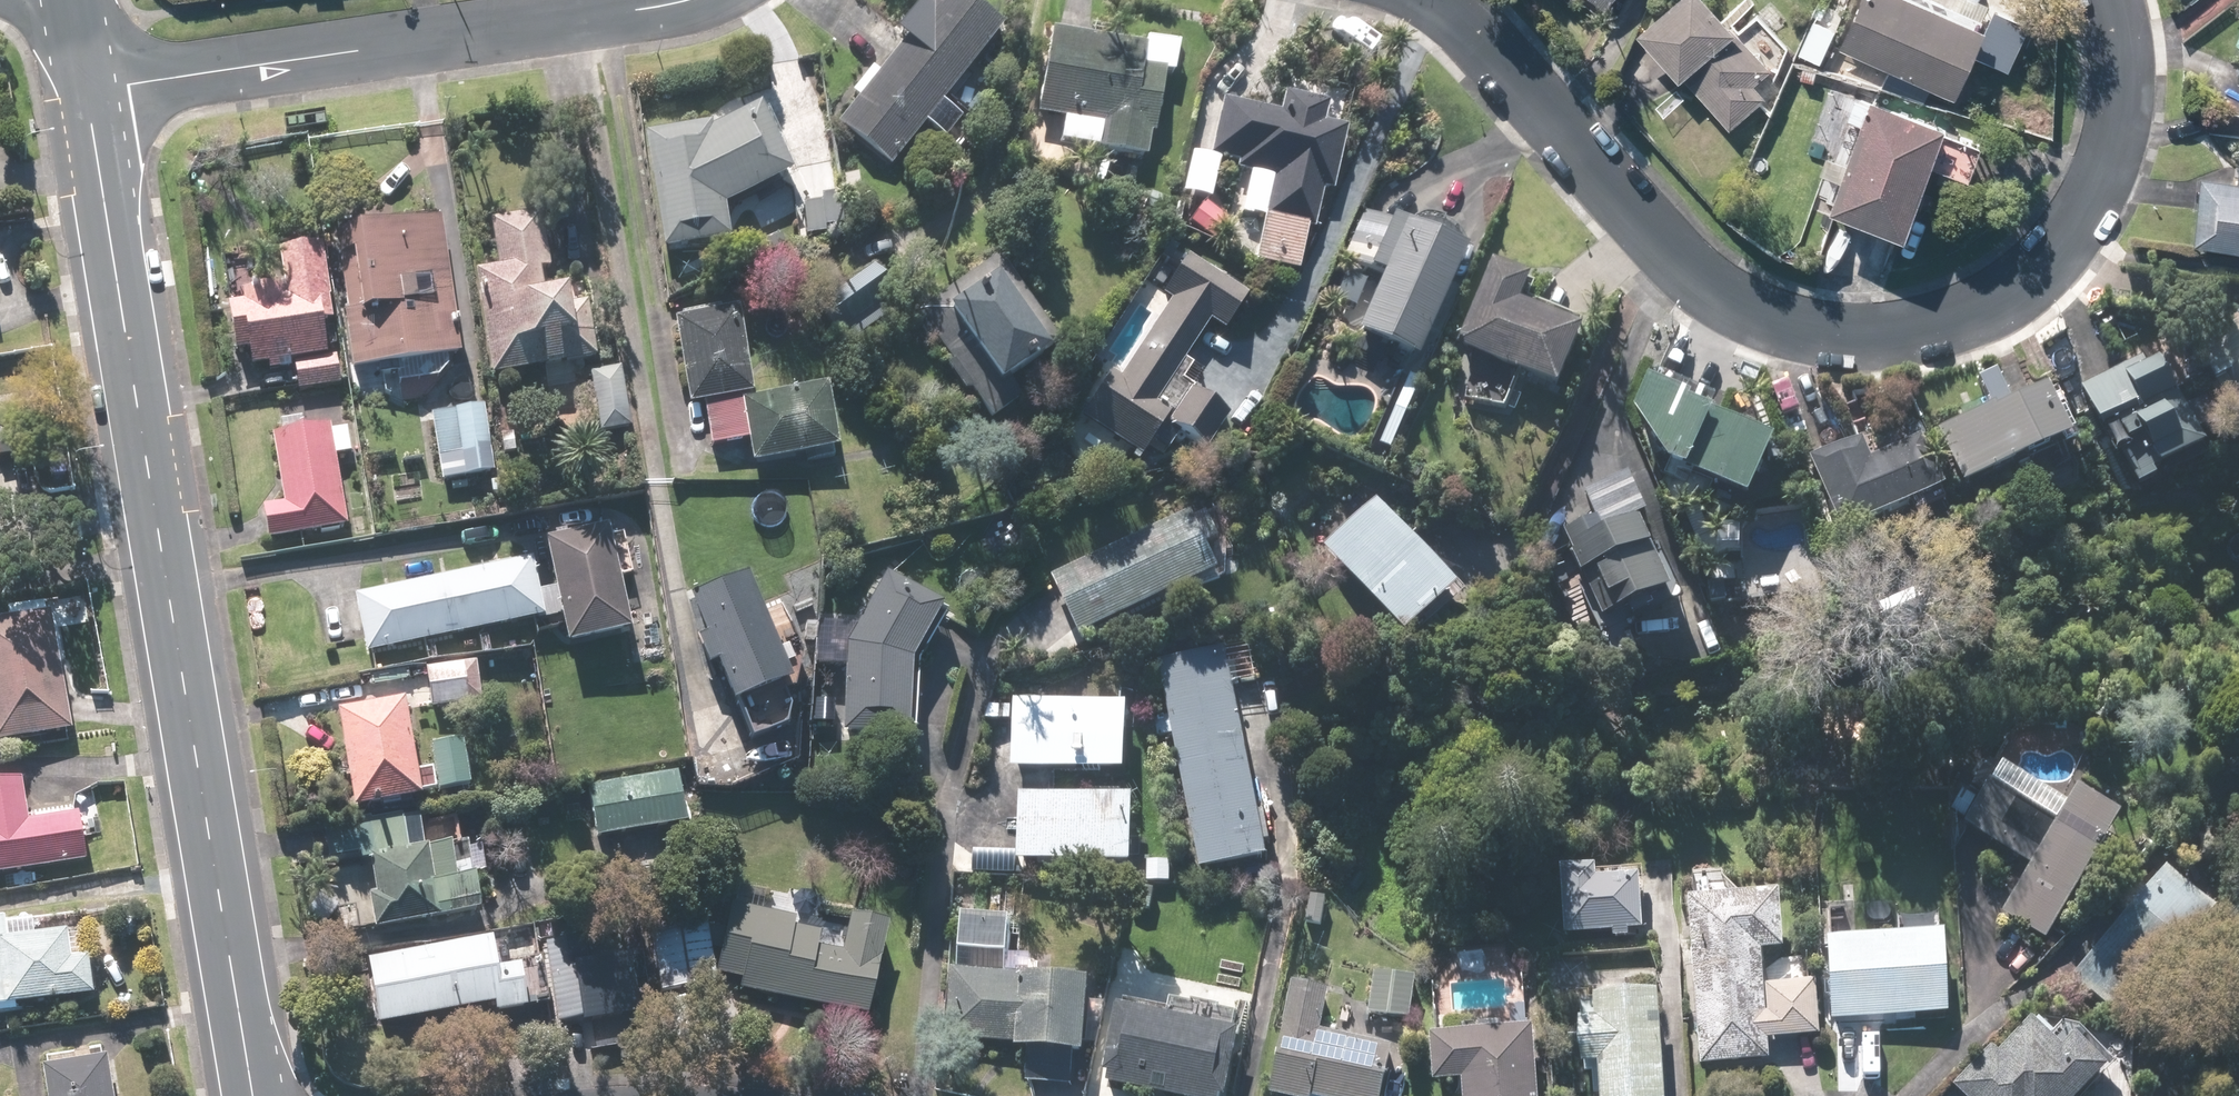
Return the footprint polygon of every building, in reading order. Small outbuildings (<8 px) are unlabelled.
[(963,119),(943,103),(1002,30),(964,0),(938,0),(836,128),(889,171),(924,127),(944,143),(963,119)] [(1579,13),(1589,0),(1562,0),(1579,13)] [(1608,10),(1616,0),(1595,0),(1608,10)] [(1712,0),(1675,0),(1638,34),(1730,133),(1766,99),(1755,87),(1793,52),(1756,12),(1738,28),(1712,0)] [(1841,48),(1955,101),(1987,34),(1915,0),(1863,0),(1841,48)] [(1056,148),(1153,160),(1164,68),(1139,65),(1141,46),(1049,35),(1039,114),(1060,116),(1056,148)] [(1304,226),(1320,228),(1324,193),(1336,194),(1346,121),(1320,118),(1323,100),(1283,95),(1281,113),(1219,105),(1212,158),(1234,160),(1233,171),(1248,173),(1243,216),(1264,219),(1257,269),(1298,274),(1304,226)] [(1969,182),(1983,139),(1865,99),(1825,215),(1903,242),(1929,168),(1969,182)] [(713,128),(644,137),(660,255),(729,246),(724,210),(790,179),(753,111),(713,133),(713,128)] [(2238,182),(2200,179),(2195,253),(2238,256),(2238,178),(2238,182)] [(1463,257),(1361,211),(1340,258),(1382,277),(1354,339),(1414,366),(1463,257)] [(557,342),(569,341),(563,299),(543,302),(539,273),(550,271),(541,213),(486,221),(493,269),(475,271),(490,379),(561,369),(557,342)] [(406,366),(462,358),(443,220),(356,232),(368,316),(398,311),(406,366)] [(272,255),(277,287),(242,292),(244,307),(223,309),(236,401),(342,386),(322,247),(272,255)] [(1170,300),(1116,377),(1113,375),(1082,419),(1139,459),(1170,416),(1150,402),(1205,324),(1220,335),(1248,297),(1187,254),(1160,293),(1170,300)] [(1007,385),(1061,344),(994,255),(912,316),(992,423),(1020,402),(1007,385)] [(1454,389),(1505,411),(1521,375),(1561,393),(1586,336),(1522,308),(1533,283),(1493,266),(1457,348),(1469,353),(1454,389)] [(750,465),(836,452),(827,387),(752,398),(739,311),(675,320),(688,407),(703,405),(710,450),(747,445),(750,465)] [(2221,344),(2238,379),(2238,335),(2221,344)] [(2159,354),(2079,387),(2124,494),(2204,460),(2159,354)] [(621,368),(588,372),(594,418),(627,414),(621,368)] [(2047,387),(1940,436),(1965,491),(2072,442),(2047,387)] [(1657,388),(1640,423),(1667,465),(1746,503),(1774,444),(1657,388)] [(1230,415),(1188,390),(1164,429),(1206,454),(1230,415)] [(490,454),(484,407),(454,411),(460,458),(490,454)] [(349,456),(344,425),(271,437),(282,506),(254,511),(260,545),(346,530),(334,458),(349,456)] [(1865,443),(1810,467),(1842,540),(1946,494),(1922,439),(1873,461),(1865,443)] [(1648,516),(1628,468),(1584,487),(1597,518),(1563,533),(1602,624),(1672,594),(1640,520),(1648,516)] [(1375,498),(1322,547),(1407,640),(1460,592),(1375,498)] [(1192,512),(1051,579),(1080,639),(1221,572),(1192,512)] [(607,528),(544,541),(553,582),(534,586),(529,560),(353,595),(365,655),(559,617),(565,647),(628,635),(607,528)] [(943,606),(882,572),(856,619),(818,617),(815,668),(841,670),(838,743),(907,746),(911,664),(943,606)] [(746,574),(688,597),(732,707),(790,684),(746,574)] [(0,625),(0,746),(71,736),(53,617),(0,625)] [(1265,863),(1225,653),(1159,665),(1199,876),(1265,863)] [(477,663),(425,667),(428,710),(480,706),(477,663)] [(1124,775),(1128,706),(1014,700),(1014,707),(988,706),(987,721),(995,722),(992,768),(1124,775)] [(419,797),(469,790),(462,743),(431,747),(435,771),(414,774),(404,701),(335,710),(349,813),(420,803),(419,797)] [(2065,805),(2001,768),(1966,827),(2030,865),(1999,917),(2042,942),(2118,813),(2075,788),(2065,805)] [(679,772),(586,787),(594,839),(687,824),(679,772)] [(87,867),(80,812),(27,818),(22,783),(0,786),(0,877),(87,867)] [(1132,868),(1135,799),(1121,799),(1121,790),(1093,788),(1092,797),(1019,794),(1016,863),(1132,868)] [(471,854),(466,807),(322,824),(328,871),(364,866),(372,932),(479,919),(474,880),(454,883),(451,856),(471,854)] [(2226,930),(2165,870),(2066,972),(2127,1032),(2226,930)] [(1643,872),(1559,872),(1559,934),(1643,935),(1643,872)] [(1770,1039),(1817,1038),(1815,982),(1807,982),(1806,955),(1783,956),(1781,898),(1689,901),(1693,1066),(1770,1064),(1770,1039)] [(850,917),(842,954),(813,947),(817,933),(792,928),(793,921),(729,907),(714,976),(741,982),(738,993),(866,1021),(887,925),(850,917)] [(714,985),(704,914),(645,923),(655,993),(714,985)] [(1089,1058),(1092,980),(1008,977),(1010,922),(953,920),(948,1041),(1014,1044),(1014,1055),(1089,1058)] [(0,925),(0,1018),(17,1017),(17,1009),(91,1002),(87,958),(69,960),(66,935),(5,941),(3,925),(0,925)] [(1827,942),(1828,1021),(1949,1019),(1947,940),(1827,942)] [(364,960),(373,1028),(491,1013),(492,1020),(549,1012),(542,958),(494,964),(491,944),(364,960)] [(1416,980),(1375,974),(1369,1018),(1411,1023),(1416,980)] [(1291,990),(1272,1095),(1382,1095),(1391,1046),(1322,1034),(1328,996),(1291,990)] [(1575,1001),(1580,1071),(1598,1070),(1600,1095),(1666,1095),(1660,996),(1575,1001)] [(1118,1014),(1105,1091),(1138,1095),(1223,1095),(1233,1033),(1118,1014)] [(1950,1087),(1960,1095),(2082,1095),(2107,1070),(2065,1030),(2055,1041),(2030,1018),(1999,1052),(1990,1044),(1950,1087)] [(1427,1038),(1430,1086),(1462,1084),(1463,1095),(1539,1095),(1535,1031),(1427,1038)] [(41,1065),(45,1095),(112,1095),(107,1057),(41,1065)]
